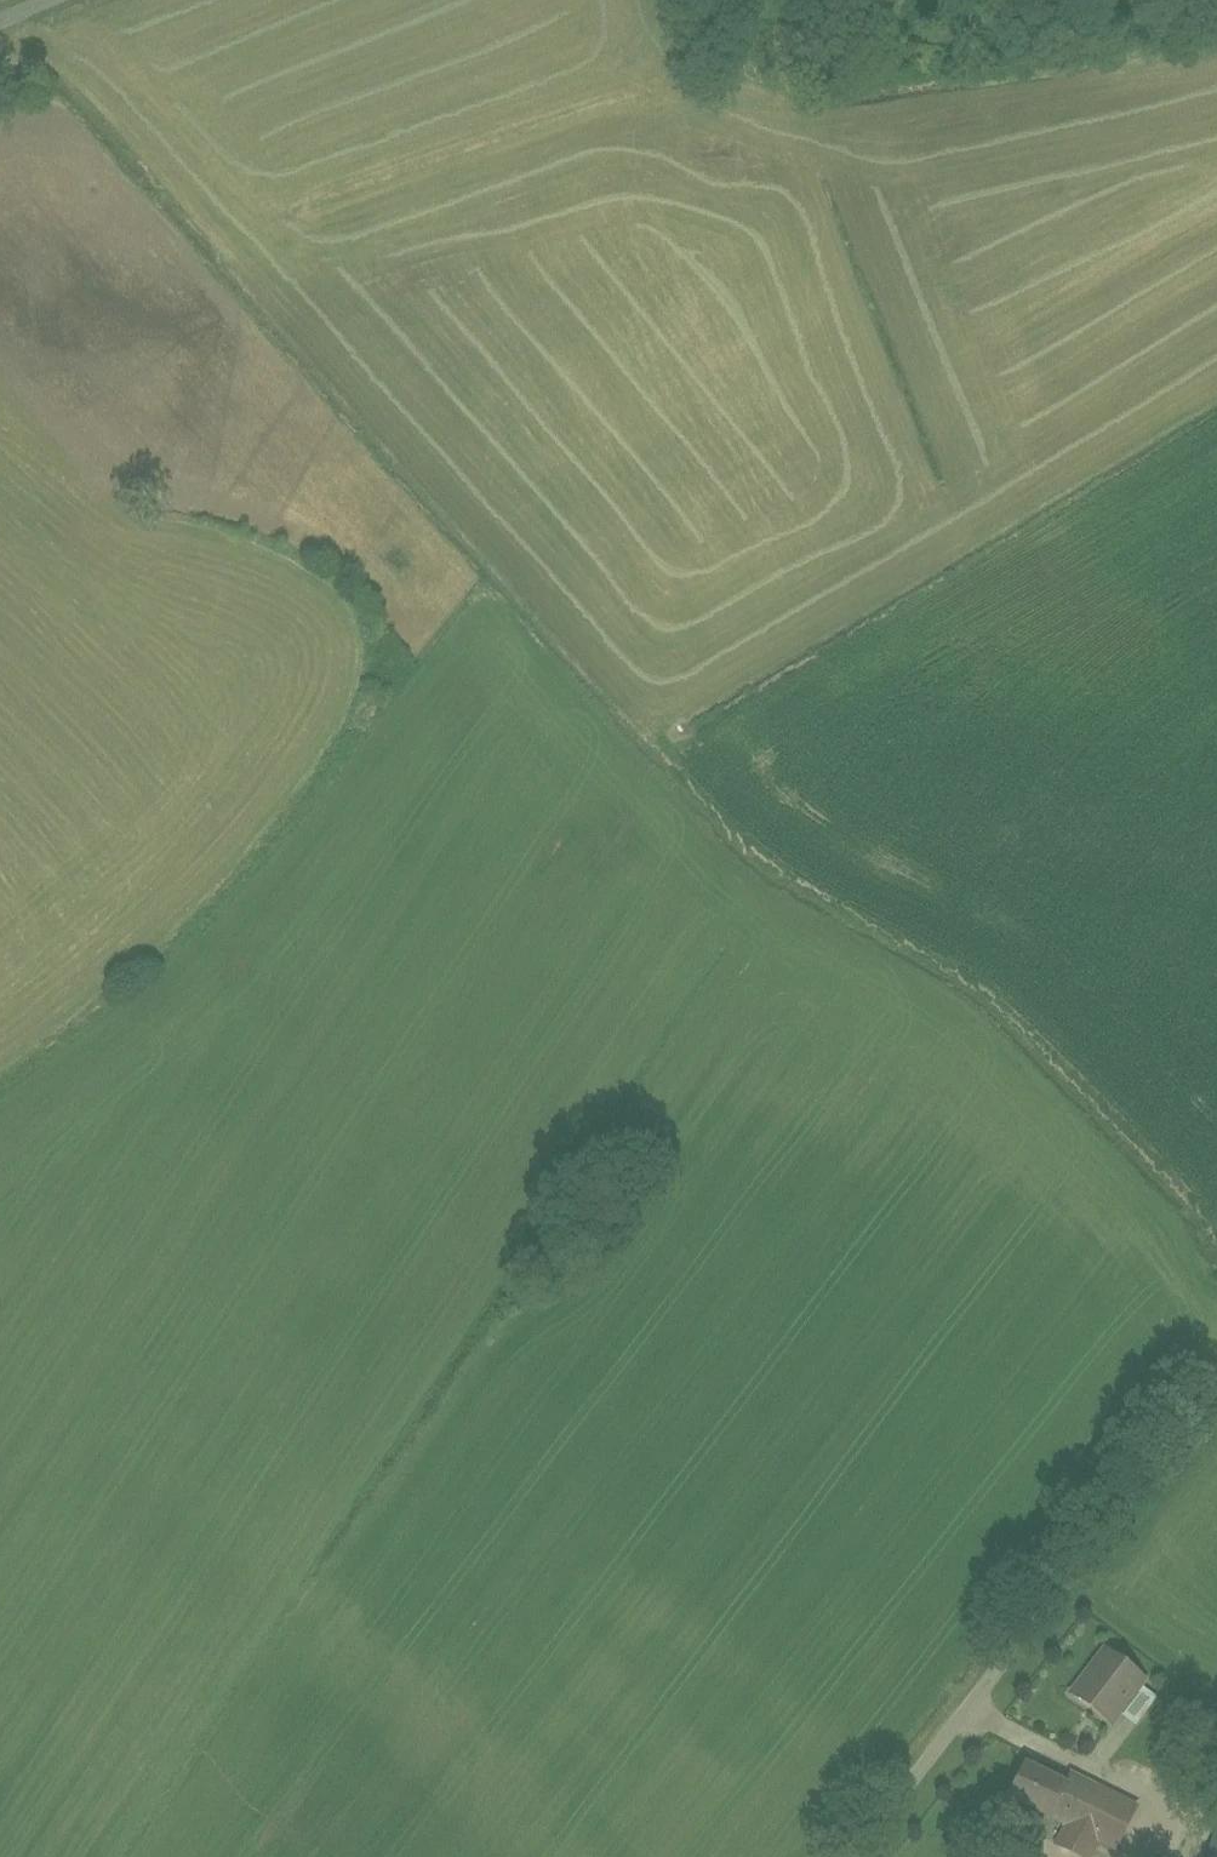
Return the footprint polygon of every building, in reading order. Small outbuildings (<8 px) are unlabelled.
[(1108,1724),(1140,1678),(1099,1649),(1067,1695),(1108,1724)] [(1064,1826),(1055,1843),(1083,1856),(1090,1856),(1098,1840),(1115,1849),(1135,1808),(1069,1776),(1064,1785),(1025,1766),(1009,1799),(1064,1826)]
